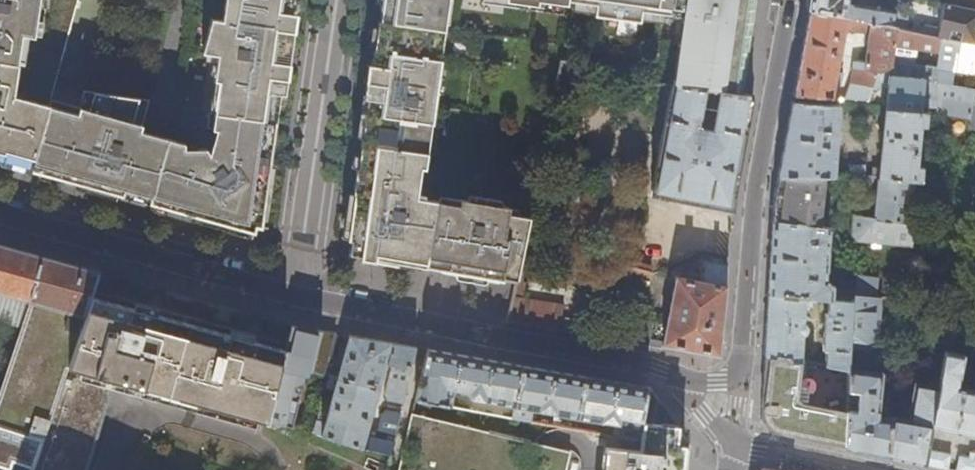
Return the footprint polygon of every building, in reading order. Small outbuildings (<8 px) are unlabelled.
[(59,0),(0,0),(0,61),(49,69),(59,0)] [(220,16),(209,14),(199,53),(215,56),(204,130),(211,132),(206,153),(205,153),(202,149),(182,149),(182,143),(167,139),(167,138),(142,131),(151,99),(85,89),(80,105),(53,97),(58,74),(57,74),(31,170),(77,183),(117,194),(148,202),(258,233),(282,73),(292,0),(223,0),(220,16)] [(49,69),(49,71),(57,74),(58,74),(76,0),(59,0),(49,69)] [(383,5),(379,4),(378,11),(380,11),(379,22),(377,22),(369,81),(359,148),(361,148),(354,193),(347,241),(349,241),(347,254),(424,267),(436,202),(415,199),(417,184),(410,183),(413,162),(424,164),(443,23),(441,23),(445,0),(383,0),(383,5)] [(595,7),(594,15),(619,18),(618,22),(641,25),(643,13),(683,19),(686,0),(542,0),(595,7)] [(758,0),(686,0),(683,19),(673,85),(744,95),(758,0)] [(842,3),(842,0),(809,0),(807,10),(809,10),(870,22),(871,24),(886,27),(888,11),(842,3)] [(974,33),(974,11),(933,3),(933,9),(942,11),(937,37),(972,44),(974,33)] [(891,68),(899,30),(886,27),(871,24),(870,22),(809,10),(804,34),(793,95),(832,98),(835,82),(841,83),(843,73),(837,71),(844,32),(869,34),(864,71),(853,69),(847,99),(868,101),(872,88),(874,81),(877,75),(891,68)] [(972,44),(937,37),(899,30),(891,68),(890,77),(888,77),(885,110),(919,112),(920,111),(922,81),(952,86),(954,72),(974,75),(974,45),(972,44)] [(57,74),(49,71),(49,69),(0,61),(0,162),(31,170),(57,74)] [(879,90),(881,84),(874,81),(872,88),(879,90)] [(733,209),(734,193),(753,96),(744,95),(673,85),(651,193),(692,201),(733,209)] [(964,88),(961,100),(974,102),(974,90),(964,88)] [(836,177),(839,106),(791,103),(785,134),(777,176),(825,177),(836,177)] [(916,166),(919,126),(925,126),(926,111),(920,111),(919,112),(885,110),(879,170),(872,169),(871,177),(879,177),(913,180),(913,182),(921,181),(922,167),(916,166)] [(865,177),(865,165),(850,165),(850,177),(865,177)] [(819,227),(825,177),(777,176),(773,199),(772,222),(819,227)] [(912,201),(913,182),(913,180),(879,177),(876,220),(910,223),(912,201)] [(117,194),(77,183),(76,188),(115,200),(117,194)] [(515,283),(528,217),(499,212),(500,206),(451,199),(449,204),(436,202),(424,267),(436,269),(454,272),(471,275),(515,283)] [(911,245),(912,227),(912,223),(910,223),(876,220),(853,216),(852,235),(856,240),(909,245),(911,245)] [(826,279),(829,228),(819,227),(772,222),(771,228),(768,292),(815,298),(831,299),(853,302),(855,302),(856,296),(876,298),(878,277),(858,275),(856,290),(834,287),(826,279)] [(44,435),(67,368),(90,295),(98,273),(68,264),(0,245),(0,289),(32,298),(0,395),(0,422),(44,435)] [(649,338),(651,321),(644,318),(631,316),(627,343),(707,357),(710,354),(719,356),(727,265),(716,264),(705,262),(701,282),(674,277),(662,340),(649,338)] [(647,276),(649,266),(632,263),(631,273),(647,276)] [(804,355),(806,308),(814,309),(815,298),(768,292),(766,318),(764,356),(766,356),(795,361),(812,363),(812,356),(804,355)] [(67,368),(113,378),(266,421),(267,418),(269,418),(286,348),(166,316),(90,295),(67,368)] [(878,350),(881,298),(876,298),(856,296),(855,302),(853,302),(850,347),(878,350)] [(550,330),(555,304),(512,297),(507,322),(550,330)] [(850,347),(853,302),(831,299),(830,314),(827,314),(825,349),(828,349),(827,365),(849,368),(850,347)] [(286,348),(269,418),(295,426),(310,370),(323,373),(335,333),(292,325),(286,348)] [(314,432),(391,455),(395,438),(401,412),(386,410),(382,414),(377,438),(365,436),(385,365),(392,366),(383,404),(402,407),(416,347),(348,335),(337,376),(330,374),(314,432)] [(514,405),(522,365),(472,357),(427,349),(415,399),(451,405),(454,387),(467,389),(467,391),(468,394),(470,396),(473,398),(514,405)] [(960,383),(964,359),(944,355),(938,390),(935,407),(933,407),(930,425),(961,431),(974,433),(974,386),(960,383)] [(844,445),(846,413),(798,403),(795,398),(795,361),(766,356),(763,390),(767,390),(766,397),(766,404),(762,408),(762,410),(762,411),(763,413),(766,414),(766,422),(772,427),(792,433),(813,436),(813,439),(844,445)] [(553,371),(522,365),(514,405),(513,416),(531,419),(532,409),(538,409),(553,413),(577,417),(584,376),(553,371)] [(67,368),(44,435),(32,469),(83,469),(113,378),(67,368)] [(886,418),(886,408),(879,408),(881,372),(849,372),(846,413),(844,445),(844,448),(883,456),(888,457),(889,452),(892,420),(892,419),(886,418)] [(623,383),(584,376),(577,417),(600,420),(621,425),(619,435),(637,439),(640,422),(646,387),(623,383)] [(926,449),(930,425),(933,407),(935,407),(938,390),(913,386),(906,422),(892,419),(892,420),(889,452),(888,457),(916,463),(924,464),(926,449)] [(567,452),(411,415),(399,469),(563,469),(567,452)] [(21,469),(32,469),(44,435),(0,422),(0,463),(21,469)] [(640,422),(637,439),(619,435),(575,428),(589,440),(595,441),(595,445),(604,448),(601,469),(679,469),(682,446),(673,444),(675,427),(649,423),(640,422)] [(948,469),(951,453),(926,449),(924,464),(948,469)] [(972,452),(971,458),(960,456),(957,469),(974,469),(974,452),(972,452)] [(369,469),(388,469),(389,466),(368,457),(364,468),(369,469)]
